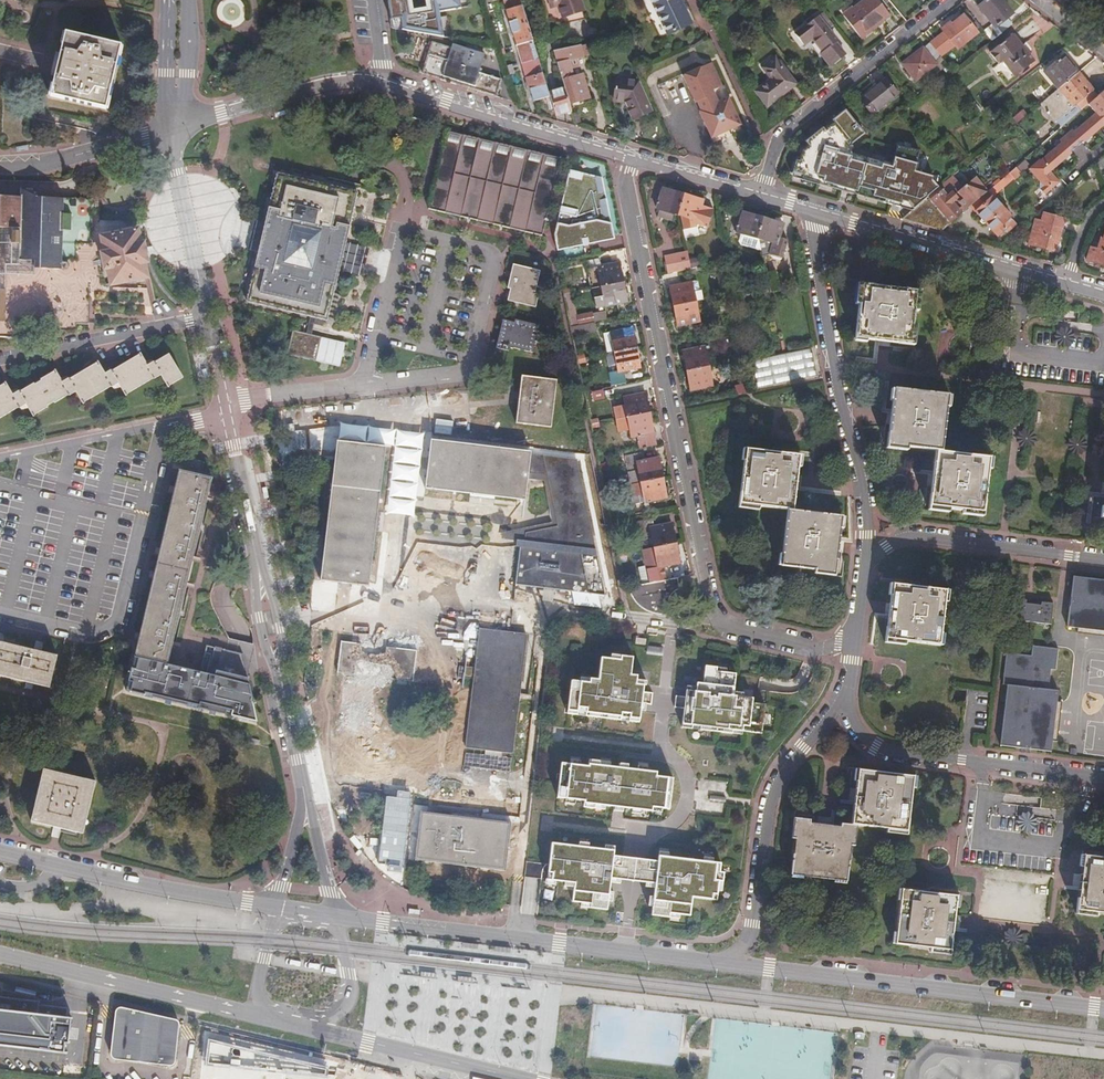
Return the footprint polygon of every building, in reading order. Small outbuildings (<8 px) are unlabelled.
[(387,0),(388,12),(389,13),(390,22),(390,28),(400,30),(441,37),(437,11),(459,8),(458,0),(435,0),(437,10),(404,15),(402,0),(387,0)] [(518,0),(508,0),(502,2),(505,12),(504,12),(532,102),(544,98),(547,104),(551,103),(548,93),(518,0)] [(548,8),(556,5),(560,17),(581,10),(578,0),(546,0),(548,8)] [(678,1),(678,0),(651,0),(666,32),(688,22),(687,20),(678,1)] [(843,15),(861,37),(889,14),(878,0),(862,0),(843,15)] [(981,32),(989,42),(1008,27),(1003,20),(1009,15),(997,0),(987,0),(976,9),(989,26),(981,32)] [(833,24),(823,12),(795,34),(803,45),(811,38),(823,51),(819,54),(830,66),(847,52),(828,28),(833,24)] [(929,44),(939,57),(953,47),(955,49),(979,30),(965,13),(949,25),(948,23),(940,30),(943,34),(929,44)] [(121,46),(63,33),(59,51),(53,76),(48,96),(106,109),(121,46)] [(994,67),(1006,82),(1031,63),(1022,51),(1019,53),(1008,39),(988,55),(996,66),(994,67)] [(428,76),(474,89),(485,53),(449,43),(448,47),(432,43),(423,74),(428,76)] [(552,51),(563,88),(569,104),(586,99),(579,75),(572,77),(566,58),(580,54),(579,49),(586,47),(584,44),(552,51)] [(932,62),(939,57),(929,44),(923,49),(921,48),(901,64),(916,80),(934,65),(932,62)] [(758,89),(770,104),(796,83),(776,56),(763,66),(773,78),(758,89)] [(1046,73),(1059,89),(1079,74),(1065,58),(1046,73)] [(1080,70),(1092,85),(1103,75),(1103,68),(1096,58),(1080,70)] [(727,99),(709,62),(681,76),(713,143),(742,130),(739,124),(727,99)] [(1099,97),(1079,74),(1059,89),(1042,104),(1063,128),(1089,106),(1099,97)] [(885,80),(860,100),(871,113),(896,93),(885,80)] [(626,106),(634,121),(653,114),(640,85),(617,82),(614,102),(625,104),(626,106)] [(548,93),(551,103),(555,115),(571,111),(569,104),(563,88),(548,93)] [(1089,106),(1096,114),(1103,123),(1103,93),(1099,97),(1089,106)] [(795,175),(910,212),(938,189),(933,183),(934,178),(918,173),(920,165),(918,165),(922,153),(913,150),(913,151),(901,147),(895,164),(885,160),(885,162),(855,152),(850,146),(855,143),(854,142),(867,132),(847,107),(834,118),(836,121),(827,129),(825,126),(808,140),(810,142),(804,147),(799,162),(797,161),(793,174),(795,175)] [(1096,114),(1074,133),(1073,131),(1060,142),(1062,144),(1041,162),(1040,161),(1029,170),(1040,183),(1040,190),(1045,196),(1060,183),(1051,173),(1103,126),(1103,123),(1096,114)] [(452,184),(434,179),(426,211),(540,238),(558,161),(444,134),(439,158),(448,160),(444,175),(454,177),(452,184)] [(439,158),(434,179),(452,184),(454,177),(444,175),(448,160),(439,158)] [(974,204),(970,208),(981,220),(979,223),(982,225),(985,225),(996,238),(1004,231),(1007,234),(1015,227),(1009,220),(1011,219),(993,198),(1014,180),(1022,174),(1017,168),(1009,175),(1001,182),(995,187),(989,192),(974,204)] [(581,246),(613,239),(600,176),(566,170),(558,220),(559,223),(554,224),(552,235),(556,255),(576,251),(577,245),(581,246)] [(293,331),(286,354),(339,366),(344,343),(310,334),(313,319),(326,322),(338,272),(362,278),(369,248),(344,241),(356,191),(338,187),(274,172),(243,302),(308,318),(304,333),(293,331)] [(908,214),(910,212),(795,175),(794,177),(908,214)] [(970,208),(974,204),(989,192),(977,178),(963,189),(960,185),(953,177),(952,178),(938,189),(910,212),(908,214),(900,220),(942,232),(970,208)] [(673,213),(676,215),(682,194),(671,191),(671,192),(662,189),(656,208),(657,209),(655,215),(670,220),(673,213)] [(27,192),(27,199),(44,200),(44,192),(27,192)] [(701,200),(682,194),(676,215),(679,216),(695,220),(694,224),(706,228),(711,210),(700,206),(701,200)] [(34,340),(34,332),(75,333),(75,325),(90,325),(92,279),(95,201),(44,200),(27,199),(0,199),(0,339),(34,340)] [(743,213),(741,220),(748,222),(751,215),(743,213)] [(739,243),(760,250),(758,238),(756,237),(762,218),(751,214),(751,215),(748,222),(741,220),(739,219),(735,231),(738,232),(736,238),(739,243)] [(1041,223),(1034,221),(1027,244),(1055,252),(1063,221),(1043,215),(1041,223)] [(781,224),(762,218),(756,237),(758,238),(760,250),(761,256),(769,255),(782,259),(788,240),(779,237),(780,232),(779,232),(781,224)] [(108,270),(112,286),(145,279),(142,264),(145,264),(141,245),(138,246),(135,231),(102,238),(105,255),(101,256),(105,271),(108,270)] [(1088,254),(1085,263),(1103,267),(1103,234),(1102,242),(1099,241),(1096,251),(1095,256),(1088,254)] [(688,261),(686,250),(669,253),(673,271),(689,268),(688,261)] [(598,274),(600,286),(622,282),(618,262),(600,265),(599,259),(587,261),(589,276),(598,274)] [(539,271),(513,265),(507,287),(510,288),(507,300),(534,306),(537,294),(534,293),(539,271)] [(626,302),(622,282),(600,286),(602,299),(598,300),(599,306),(604,305),(604,306),(626,302)] [(672,306),(694,301),(691,282),(669,286),(672,306)] [(858,305),(854,339),(877,342),(913,347),(915,327),(913,327),(914,313),(918,314),(920,293),(858,285),(855,305),(858,305)] [(694,301),(672,306),(676,325),(698,320),(694,301)] [(575,314),(577,323),(593,321),(592,312),(575,314)] [(513,321),(502,319),(495,347),(507,350),(508,345),(530,351),(537,324),(513,318),(513,321)] [(589,322),(570,326),(572,335),(590,331),(589,322)] [(610,332),(613,351),(636,347),(631,328),(610,332)] [(681,350),(685,370),(707,365),(703,346),(681,350)] [(640,367),(636,347),(613,351),(617,371),(622,370),(640,367)] [(812,351),(753,358),(757,385),(815,378),(812,351)] [(124,394),(151,377),(152,379),(158,375),(166,386),(180,377),(166,355),(152,364),(151,362),(144,366),(138,356),(110,373),(109,371),(103,375),(95,364),(66,382),(65,380),(60,384),(53,372),(17,394),(16,393),(10,397),(2,384),(0,385),(0,418),(17,407),(18,409),(24,406),(31,417),(66,395),(67,396),(73,392),(80,404),(109,385),(110,387),(117,383),(124,394)] [(707,365),(685,370),(689,389),(711,385),(707,365)] [(622,370),(617,371),(611,372),(613,383),(624,381),(622,370)] [(559,384),(524,379),(518,426),(552,430),(559,384)] [(905,449),(932,453),(939,453),(946,397),(893,390),(889,416),(885,450),(905,452),(905,449)] [(613,406),(616,419),(649,412),(645,393),(622,398),(624,404),(613,406)] [(656,444),(649,412),(616,419),(620,439),(638,435),(640,447),(656,444)] [(532,456),(432,443),(426,489),(525,503),(530,471),(546,473),(558,526),(526,533),(525,542),(521,541),(515,584),(605,596),(578,463),(532,457),(532,456)] [(384,450),(339,445),(322,575),(368,581),(384,450)] [(786,510),(791,511),(794,485),(797,455),(744,448),(738,507),(757,510),(758,506),(786,510)] [(987,460),(939,453),(932,453),(930,471),(925,509),(946,512),(946,509),(960,511),(959,514),(980,516),(987,460)] [(629,457),(634,483),(661,477),(657,457),(644,460),(642,454),(629,457)] [(128,665),(162,673),(207,484),(174,475),(128,665)] [(661,477),(634,483),(628,484),(634,512),(648,510),(646,501),(665,497),(661,477)] [(791,511),(786,510),(779,565),(813,569),(813,574),(834,576),(838,536),(840,517),(791,511)] [(650,535),(652,546),(675,541),(671,522),(651,526),(650,519),(636,521),(640,537),(650,535)] [(675,541),(652,546),(642,548),(649,582),(665,578),(662,565),(679,561),(675,541)] [(679,587),(677,576),(665,578),(649,582),(628,586),(632,597),(634,601),(637,605),(644,609),(652,612),(658,612),(659,607),(668,608),(670,599),(672,594),(674,591),(679,587)] [(1072,576),(1065,622),(1103,627),(1103,580),(1072,576)] [(947,591),(893,585),(886,644),(907,647),(907,643),(941,646),(947,591)] [(1025,596),(1013,595),(1010,617),(1050,621),(1052,600),(1040,598),(1040,601),(1025,600),(1025,596)] [(476,668),(465,667),(464,677),(475,678),(467,745),(511,751),(526,631),(482,625),(476,668)] [(340,670),(415,680),(419,650),(344,640),(340,670)] [(1029,652),(1005,650),(1002,680),(1007,681),(1000,741),(1051,747),(1058,686),(1048,685),(1050,665),(1055,666),(1057,645),(1030,641),(1029,652)] [(648,645),(646,653),(661,656),(662,648),(648,645)] [(50,693),(57,661),(0,647),(0,682),(50,693)] [(463,687),(464,677),(465,667),(467,656),(419,650),(415,680),(463,687)] [(162,673),(128,665),(120,699),(251,731),(237,662),(200,653),(193,680),(162,673)] [(629,721),(640,722),(642,703),(651,704),(653,693),(643,692),(644,684),(636,683),(637,675),(631,674),(633,657),(621,655),(621,659),(611,658),(601,656),(598,679),(590,678),(589,682),(580,681),(572,680),(567,714),(577,715),(578,711),(586,712),(586,716),(621,720),(622,717),(630,718),(629,721)] [(692,729),(693,725),(701,726),(701,730),(733,733),(733,730),(743,731),(762,733),(763,723),(764,714),(765,704),(753,703),(753,698),(743,697),(734,696),(734,692),(736,673),(726,672),(717,671),(717,667),(705,665),(703,683),(697,682),(697,686),(696,691),(686,690),(686,697),(676,696),(675,708),(684,709),(682,728),(692,729)] [(428,746),(344,734),(339,774),(423,785),(428,746)] [(584,802),(584,807),(595,809),(596,804),(598,804),(632,809),(642,810),(651,811),(652,806),(663,808),(670,809),(674,778),(657,776),(657,772),(648,771),(638,770),(628,768),(619,767),(610,766),(601,765),(601,761),(589,759),(588,766),(580,765),(570,764),(562,762),(557,797),(566,799),(576,801),(584,802)] [(853,803),(850,824),(856,825),(883,828),(883,831),(905,834),(912,774),(857,767),(853,803)] [(90,786),(45,776),(38,774),(25,825),(76,838),(90,786)] [(509,822),(419,811),(414,858),(503,869),(509,822)] [(856,825),(850,824),(839,822),(839,826),(826,824),(808,822),(809,818),(792,817),(789,838),(792,838),(788,872),(845,879),(850,845),(854,845),(856,825)] [(576,887),(574,901),(581,902),(591,903),(590,908),(607,910),(608,901),(609,892),(610,882),(611,878),(621,879),(622,869),(613,868),(615,850),(605,849),(589,847),(579,846),(551,842),(547,879),(556,880),(565,882),(577,883),(576,887)] [(1082,852),(1078,887),(1076,912),(1097,914),(1097,911),(1103,912),(1103,854),(1082,852)] [(652,906),(651,915),(670,917),(670,913),(680,914),(691,915),(693,897),(717,900),(718,891),(720,872),(721,863),(713,862),(703,861),(668,857),(660,856),(658,873),(646,871),(645,882),(655,883),(654,887),(653,898),(652,906)] [(495,887),(485,886),(483,900),(493,901),(495,887)] [(901,887),(895,943),(931,948),(930,951),(951,954),(955,921),(958,894),(901,887)] [(179,1027),(175,1020),(118,1007),(111,1055),(118,1061),(168,1067),(175,1059),(179,1027)] [(0,1010),(0,1051),(67,1058),(72,1018),(0,1010)] [(205,1032),(200,1078),(334,1078),(337,1064),(205,1032)]
